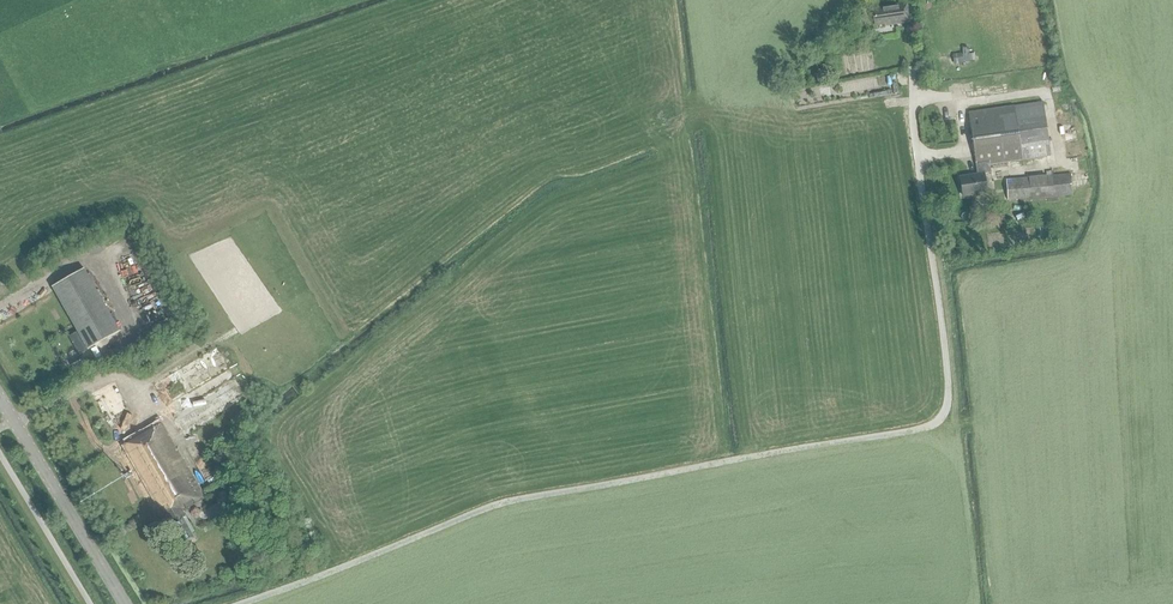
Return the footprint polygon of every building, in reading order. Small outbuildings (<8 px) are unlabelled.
[(884,24),(885,25),(909,22),(906,3),(882,6),(882,8),(872,9),(874,25),(884,24)] [(853,20),(857,29),(869,24),(866,15),(853,20)] [(953,64),(963,63),(961,53),(952,54),(953,64)] [(1043,102),(969,113),(977,167),(978,175),(960,177),(963,196),(972,194),(972,196),(987,193),(984,174),(991,173),(990,165),(1051,156),(1043,102)] [(1023,199),(1053,197),(1072,195),(1071,174),(1052,176),(1006,180),(1008,200),(1016,199),(1016,206),(1024,205),(1023,199)] [(52,287),(88,350),(120,332),(84,269),(52,287)] [(154,385),(185,437),(248,399),(217,348),(154,385)] [(161,424),(121,446),(159,511),(162,509),(183,545),(195,539),(192,534),(195,532),(183,511),(204,499),(161,424)]
